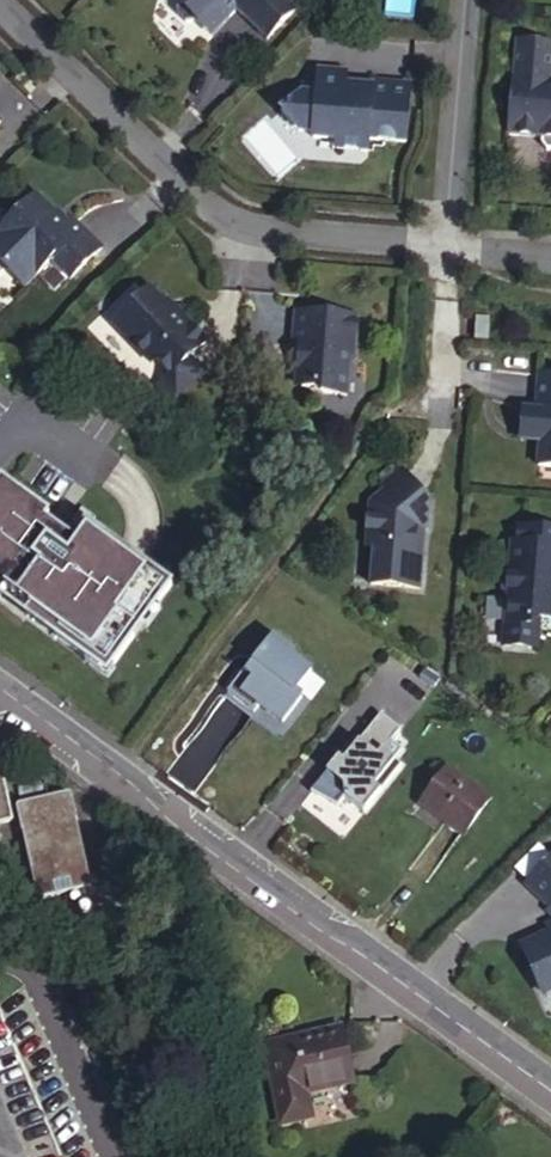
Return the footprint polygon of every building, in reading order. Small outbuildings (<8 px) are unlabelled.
[(298,14),(283,0),(174,0),(179,4),(179,17),(188,26),(201,26),(214,39),(239,13),(270,43),(298,14)] [(521,48),(512,140),(545,143),(544,149),(549,156),(550,156),(550,51),(521,48)] [(316,89),(315,99),(300,98),(277,121),(296,140),(303,132),(309,139),(309,145),(334,148),(333,156),(364,159),(365,147),(402,150),(407,94),(369,90),(369,95),(341,93),(342,88),(343,77),(317,75),(316,89)] [(309,88),(300,98),(315,99),(316,89),(309,88)] [(37,196),(0,234),(0,263),(27,288),(52,261),(72,280),(102,248),(74,221),(69,227),(67,229),(56,219),(56,215),(37,196)] [(69,227),(56,215),(56,219),(67,229),(69,227)] [(181,308),(157,285),(121,322),(160,361),(165,357),(180,372),(172,380),(186,395),(212,368),(199,355),(216,338),(186,308),(181,308)] [(359,318),(297,314),(295,348),(301,348),(300,356),(303,356),(303,362),(300,365),(298,383),(304,389),(323,390),(323,395),(348,397),(351,364),(356,360),(359,318)] [(539,377),(536,413),(524,412),(522,434),(542,436),(546,440),(540,445),(540,447),(538,471),(550,472),(550,378),(539,377)] [(186,395),(172,380),(168,384),(182,399),(186,395)] [(542,436),(522,434),(521,445),(540,447),(540,445),(546,440),(542,436)] [(372,557),(369,595),(418,599),(422,559),(414,559),(416,541),(418,538),(423,540),(426,536),(429,508),(400,476),(380,494),(383,498),(368,511),(364,556),(372,557)] [(17,500),(21,495),(0,480),(0,595),(4,589),(29,607),(59,629),(54,637),(85,659),(91,652),(111,667),(132,638),(128,634),(137,621),(151,603),(156,607),(171,586),(91,529),(85,524),(72,541),(65,536),(43,520),(17,500)] [(47,515),(21,495),(17,500),(43,520),(47,515)] [(95,524),(81,514),(65,536),(72,541),(85,524),(91,529),(95,524)] [(519,532),(518,549),(512,548),(509,575),(504,579),(503,595),(507,600),(504,629),(528,632),(538,623),(550,625),(550,535),(519,532)] [(414,559),(422,559),(423,540),(418,538),(416,541),(414,559)] [(156,607),(151,603),(137,621),(146,628),(159,610),(156,607)] [(59,629),(29,607),(24,615),(54,637),(59,629)] [(282,726),(321,669),(272,635),(233,693),(282,726)] [(85,659),(84,661),(106,678),(113,668),(111,667),(91,652),(85,659)] [(381,713),(304,806),(344,838),(406,764),(385,747),(400,729),(381,713)] [(14,819),(0,747),(0,821),(14,819)] [(451,839),(478,802),(435,771),(408,808),(451,839)] [(28,923),(84,912),(86,912),(67,816),(9,826),(28,923)] [(520,881),(550,912),(550,848),(520,881)] [(539,929),(540,931),(513,942),(534,991),(550,983),(550,924),(539,929)] [(353,1090),(337,1037),(253,1064),(273,1128),(308,1117),(304,1106),(353,1090)]
